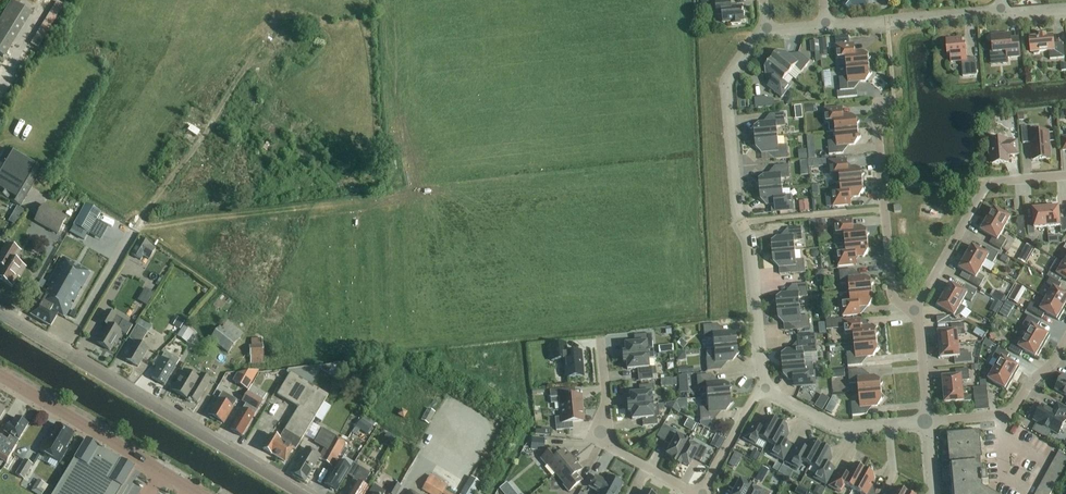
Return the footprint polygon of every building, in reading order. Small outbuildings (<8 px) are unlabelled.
[(743,6),(731,7),(731,0),(715,1),(716,15),(722,14),(723,23),(731,22),(731,24),(740,24),(740,21),(744,21),(744,16),(745,15),(744,12),(743,11),(743,6)] [(846,1),(843,4),(850,10),(853,7),(868,6),(867,0),(845,0),(846,1)] [(0,19),(0,56),(5,59),(32,14),(11,1),(0,19)] [(41,6),(17,40),(24,45),(48,10),(41,6)] [(1020,56),(1018,38),(1011,39),(1010,34),(991,36),(993,52),(990,52),(991,66),(1009,64),(1008,57),(1020,56)] [(1064,58),(1062,43),(1054,43),(1053,35),(1046,35),(1046,34),(1039,34),(1040,36),(1029,37),(1031,52),(1033,52),(1033,53),(1034,54),(1038,54),(1039,53),(1039,51),(1049,50),(1050,59),(1064,58)] [(871,58),(863,51),(857,51),(857,50),(850,44),(849,36),(836,37),(837,46),(836,46),(837,59),(845,58),(846,68),(869,66),(868,61),(871,58)] [(963,45),(962,38),(946,40),(947,55),(950,55),(951,62),(961,61),(963,76),(977,75),(975,58),(967,59),(965,45),(963,45)] [(811,53),(820,52),(819,41),(810,41),(811,53)] [(788,55),(784,52),(774,53),(774,56),(771,60),(789,74),(795,80),(809,62),(798,53),(798,54),(788,55)] [(789,74),(771,60),(768,64),(764,65),(765,75),(772,81),(768,87),(781,98),(789,87),(783,82),(789,74)] [(839,78),(840,91),(837,91),(838,98),(857,96),(857,90),(854,90),(860,83),(860,82),(865,81),(872,73),(869,71),(869,66),(846,68),(847,77),(839,78)] [(755,98),(756,109),(775,107),(774,100),(765,97),(755,98)] [(738,103),(738,111),(747,111),(746,102),(738,103)] [(813,105),(805,106),(805,113),(814,113),(813,105)] [(804,118),(802,106),(795,106),(797,119),(804,118)] [(839,108),(825,109),(826,123),(829,122),(830,132),(835,131),(858,129),(857,124),(859,121),(851,115),(846,115),(843,112),(843,108),(839,108)] [(758,123),(751,131),(754,134),(755,138),(777,136),(776,127),(785,126),(784,113),(770,114),(770,115),(764,122),(758,123)] [(191,126),(187,131),(197,137),(200,132),(191,126)] [(1032,160),(1050,159),(1048,132),(1031,133),(1030,127),(1021,127),(1023,143),(1031,143),(1032,160)] [(836,141),(827,141),(829,155),(843,154),(849,146),(849,145),(854,145),(861,137),(858,134),(858,129),(835,131),(836,141)] [(814,135),(806,136),(808,159),(816,159),(814,135)] [(777,136),(755,138),(755,143),(753,146),(761,153),(762,153),(762,161),(788,158),(787,145),(778,146),(777,136)] [(1006,139),(990,141),(991,148),(988,150),(989,155),(991,156),(992,164),(1008,162),(1008,155),(1018,154),(1017,141),(1007,142),(1006,139)] [(187,158),(191,150),(186,147),(182,155),(187,158)] [(0,162),(0,195),(20,206),(42,169),(7,149),(0,162)] [(799,160),(808,159),(807,149),(798,150),(799,160)] [(809,169),(808,160),(800,161),(801,169),(809,169)] [(862,176),(864,173),(856,167),(851,167),(848,164),(847,160),(829,161),(830,175),(834,174),(835,184),(840,183),(862,181),(862,176)] [(769,174),(763,175),(756,183),(759,186),(760,190),(782,188),(781,179),(790,178),(788,165),(774,166),(774,167),(769,174)] [(862,181),(840,183),(841,193),(832,193),(833,207),(851,205),(851,201),(854,197),(859,197),(866,189),(863,186),(862,181)] [(782,188),(760,190),(760,195),(758,198),(766,205),(773,212),(793,210),(791,197),(783,198),(782,188)] [(809,201),(799,202),(800,212),(810,211),(809,201)] [(85,205),(73,226),(89,234),(100,213),(85,205)] [(1046,206),(1047,227),(1060,226),(1060,232),(1065,232),(1065,219),(1060,219),(1059,205),(1046,206)] [(66,219),(43,206),(35,221),(57,234),(66,219)] [(1046,206),(1032,207),(1034,221),(1027,222),(1028,235),(1035,234),(1034,228),(1047,227),(1046,206)] [(985,219),(1004,229),(1010,218),(992,207),(985,219)] [(20,228),(45,241),(47,236),(43,234),(46,229),(25,218),(20,228)] [(852,219),(848,220),(834,221),(836,234),(844,234),(845,243),(867,241),(867,236),(869,233),(861,226),(856,227),(853,224),(852,219)] [(1001,250),(1007,240),(1000,236),(1004,229),(985,219),(979,230),(992,238),(989,244),(1001,250)] [(787,229),(781,237),(776,237),(769,245),(772,248),(772,253),(795,251),(794,241),(802,241),(801,227),(787,228),(787,229)] [(1024,230),(1018,231),(1015,235),(1025,240),(1024,230)] [(131,255),(141,261),(143,257),(150,261),(156,250),(151,247),(151,246),(140,240),(131,255)] [(867,241),(845,243),(846,252),(837,253),(839,267),(857,265),(856,260),(859,257),(864,257),(871,248),(868,246),(867,241)] [(76,256),(81,244),(75,242),(70,253),(76,256)] [(16,250),(6,244),(0,254),(0,266),(1,267),(0,269),(0,280),(11,286),(17,277),(19,278),(25,268),(15,262),(21,253),(16,250)] [(984,253),(970,245),(964,257),(981,267),(985,260),(993,264),(999,254),(987,247),(984,253)] [(795,251),(772,253),(773,258),(770,261),(779,267),(784,267),(791,273),(791,274),(805,273),(804,259),(796,260),(795,251)] [(1003,256),(1000,261),(1006,264),(1009,259),(1003,256)] [(981,267),(964,257),(957,268),(971,276),(968,282),(979,288),(985,278),(978,273),(981,267)] [(44,291),(31,316),(50,327),(58,315),(65,319),(72,306),(70,305),(72,302),(74,303),(78,296),(77,295),(81,288),(82,289),(87,279),(90,274),(78,267),(76,271),(73,269),(75,265),(63,258),(46,287),(48,288),(46,292),(44,291)] [(1063,264),(1057,275),(1051,271),(1047,277),(1050,278),(1059,283),(1062,278),(1065,280),(1065,265),(1063,264)] [(993,267),(990,272),(998,278),(1002,273),(993,267)] [(860,276),(853,270),(839,271),(840,284),(849,283),(850,293),(872,291),(871,286),(874,283),(866,276),(861,277),(860,276)] [(25,293),(30,281),(24,278),(19,290),(25,293)] [(1050,278),(1047,284),(1053,288),(1047,299),(1065,310),(1065,308),(1065,295),(1058,290),(1061,285),(1059,283),(1050,278)] [(942,294),(961,305),(965,298),(971,302),(977,292),(966,285),(962,291),(949,283),(942,294)] [(792,285),(786,293),(781,293),(774,302),(777,304),(777,309),(800,307),(799,298),(807,297),(806,284),(792,285)] [(1011,295),(1020,300),(1026,290),(1017,285),(1011,295)] [(851,302),(842,303),(843,316),(857,315),(863,308),(863,307),(868,306),(875,298),(872,296),(872,291),(850,293),(851,302)] [(961,305),(942,294),(936,306),(954,317),(956,319),(961,315),(966,308),(961,305)] [(1065,310),(1047,299),(1041,308),(1031,303),(1027,310),(1042,319),(1045,313),(1059,321),(1065,310)] [(995,300),(990,310),(996,314),(1002,304),(995,300)] [(1006,302),(1003,308),(1011,313),(1014,307),(1006,302)] [(800,307),(777,309),(778,314),(775,317),(784,324),(789,323),(796,330),(810,329),(809,316),(801,317),(800,307)] [(107,327),(97,343),(109,351),(114,343),(115,344),(122,333),(127,336),(133,327),(123,321),(107,311),(100,323),(107,327)] [(937,317),(937,324),(950,323),(950,316),(937,317)] [(1036,328),(1040,323),(1028,316),(1022,326),(1029,330),(1025,337),(1044,347),(1050,336),(1036,328)] [(180,330),(185,322),(178,317),(173,325),(180,330)] [(862,319),(858,319),(844,321),(845,334),(853,333),(854,343),(876,341),(876,336),(878,333),(870,326),(862,319)] [(135,343),(125,360),(137,368),(148,350),(140,345),(148,332),(149,333),(152,327),(141,320),(137,327),(136,326),(128,339),(135,343)] [(958,344),(958,343),(958,336),(965,336),(964,324),(951,325),(952,331),(936,333),(937,346),(958,344)] [(725,332),(717,325),(703,326),(704,339),(712,339),(713,348),(736,346),(735,341),(738,338),(729,331),(725,332)] [(821,334),(821,326),(811,325),(811,333),(821,334)] [(183,327),(177,337),(187,343),(187,344),(193,333),(183,327)] [(220,327),(210,340),(228,354),(238,341),(220,327)] [(986,334),(976,329),(973,334),(983,340),(986,334)] [(818,353),(816,334),(797,336),(798,342),(791,349),(786,350),(779,358),(782,360),(782,365),(805,363),(804,354),(818,353)] [(622,358),(653,355),(652,350),(646,351),(645,343),(649,343),(648,335),(633,336),(634,344),(624,345),(625,353),(622,353),(622,358)] [(1025,337),(1022,343),(1019,348),(1012,344),(1009,350),(1020,356),(1023,351),(1037,359),(1044,347),(1025,337)] [(264,364),(263,352),(262,338),(251,339),(251,347),(249,347),(251,365),(264,364)] [(683,349),(688,344),(681,339),(677,344),(683,349)] [(204,341),(198,344),(205,356),(211,352),(204,341)] [(855,352),(847,353),(848,366),(862,365),(868,357),(873,356),(880,348),(877,346),(876,341),(854,343),(855,352)] [(583,377),(580,352),(566,353),(565,344),(549,346),(551,361),(564,360),(565,378),(583,377)] [(971,354),(968,354),(968,351),(959,352),(958,344),(937,346),(938,359),(954,357),(955,364),(972,362),(971,354)] [(736,346),(713,348),(714,357),(706,358),(707,371),(721,370),(727,362),(732,361),(739,353),(736,351),(736,346)] [(1009,354),(998,348),(992,358),(999,362),(995,369),(1013,379),(1020,368),(1006,360),(1009,354)] [(532,365),(544,366),(544,350),(533,350),(532,365)] [(157,368),(151,378),(164,386),(175,367),(179,360),(165,352),(161,359),(160,358),(154,367),(157,368)] [(653,355),(622,358),(623,363),(626,362),(627,370),(637,369),(637,377),(638,377),(638,381),(652,380),(651,367),(648,367),(647,360),(653,359),(653,355)] [(813,363),(805,363),(782,365),(783,370),(780,373),(789,380),(794,380),(795,387),(801,387),(815,385),(813,363)] [(862,369),(848,371),(849,384),(858,383),(859,393),(881,391),(881,386),(883,383),(875,376),(869,376),(862,369)] [(969,380),(969,375),(968,369),(955,370),(956,376),(940,378),(942,391),(963,389),(962,381),(969,380)] [(1013,379),(995,369),(988,380),(1007,391),(1013,379)] [(184,371),(180,377),(171,391),(186,399),(185,400),(190,403),(192,400),(197,403),(211,381),(201,375),(198,379),(184,371)] [(238,374),(234,382),(248,390),(258,372),(238,374)] [(323,394),(312,387),(291,374),(277,396),(297,408),(279,439),(272,435),(263,450),(284,463),(292,449),(295,451),(328,396),(323,394)] [(559,387),(558,375),(557,375),(557,374),(549,374),(550,387),(559,387)] [(605,386),(616,386),(616,379),(632,378),(632,375),(605,376),(605,386)] [(679,385),(688,384),(687,375),(678,376),(679,385)] [(718,382),(710,375),(696,376),(697,389),(706,388),(707,398),(729,396),(729,391),(731,388),(723,381),(718,382)] [(1056,391),(1065,397),(1065,376),(1064,375),(1056,391)] [(630,403),(627,403),(627,408),(658,405),(657,400),(651,400),(650,393),(654,393),(653,385),(638,386),(639,394),(629,395),(630,403)] [(582,409),(581,396),(570,397),(569,389),(549,391),(550,404),(559,403),(560,411),(582,409)] [(964,397),(963,389),(942,391),(943,404),(971,401),(971,396),(964,397)] [(881,391),(859,393),(860,402),(851,403),(853,416),(867,415),(872,408),(872,407),(878,406),(884,398),(881,395),(881,391)] [(209,416),(223,425),(233,408),(232,408),(236,401),(222,393),(218,399),(212,408),(213,409),(209,416)] [(242,410),(230,431),(241,437),(262,403),(247,394),(242,403),(249,407),(246,412),(242,410)] [(729,396),(707,398),(707,407),(699,408),(700,421),(714,420),(721,412),(725,411),(732,403),(730,401),(729,396)] [(1037,423),(1032,431),(1047,439),(1052,431),(1058,435),(1061,430),(1063,432),(1065,431),(1065,429),(1065,425),(1065,424),(1065,422),(1065,408),(1058,403),(1053,411),(1043,406),(1034,421),(1037,423)] [(657,425),(656,418),(658,417),(659,417),(658,411),(665,410),(664,404),(658,405),(627,408),(627,412),(631,412),(631,420),(641,419),(642,427),(657,425)] [(826,410),(832,414),(835,408),(829,404),(826,410)] [(421,421),(429,425),(435,413),(428,409),(421,421)] [(582,409),(560,411),(561,418),(554,418),(556,431),(572,429),(572,423),(583,422),(582,409)] [(365,415),(352,433),(356,436),(360,430),(368,436),(374,429),(372,428),(376,423),(365,415)] [(767,443),(778,423),(773,420),(772,417),(762,420),(758,427),(751,424),(743,439),(754,445),(758,438),(767,443)] [(15,418),(11,426),(9,425),(4,433),(10,437),(7,441),(0,437),(0,461),(6,464),(16,447),(15,446),(27,426),(15,418)] [(692,432),(696,424),(688,419),(684,427),(692,432)] [(782,425),(778,423),(767,443),(775,447),(771,455),(783,461),(791,446),(786,443),(786,440),(789,435),(786,424),(782,425)] [(73,435),(56,425),(40,452),(59,463),(66,451),(64,450),(73,435)] [(678,434),(671,430),(663,425),(657,437),(664,442),(670,446),(666,455),(673,459),(671,462),(675,464),(690,437),(686,435),(683,440),(676,437),(678,434)] [(322,430),(314,443),(324,449),(320,456),(321,457),(319,460),(321,461),(332,467),(345,444),(345,443),(322,430)] [(948,435),(953,493),(991,493),(984,490),(983,485),(989,485),(988,474),(982,475),(981,460),(983,460),(980,432),(948,435)] [(387,435),(383,442),(390,447),(395,439),(387,435)] [(716,435),(710,446),(719,450),(724,440),(716,435)] [(690,437),(675,464),(679,466),(681,463),(688,467),(693,459),(699,462),(706,449),(699,445),(698,448),(691,445),(694,439),(690,437)] [(531,451),(544,452),(545,439),(532,438),(531,451)] [(124,485),(134,469),(86,440),(53,493),(119,493),(124,485)] [(801,462),(810,466),(821,446),(816,444),(815,440),(805,443),(802,448),(796,445),(786,463),(797,469),(801,462)] [(821,446),(810,466),(818,471),(814,478),(826,485),(834,469),(830,466),(829,464),(832,458),(829,448),(825,449),(821,446)] [(559,454),(553,448),(540,459),(546,466),(547,465),(556,474),(573,460),(564,450),(559,454)] [(296,471),(293,476),(305,482),(320,457),(306,449),(293,469),(296,471)] [(753,450),(750,457),(756,461),(760,454),(753,450)] [(735,452),(728,465),(736,469),(743,457),(735,452)] [(1065,467),(1065,457),(1058,453),(1036,493),(1051,493),(1065,467)] [(15,475),(24,480),(33,465),(24,460),(15,475)] [(581,470),(573,460),(556,474),(564,484),(562,486),(568,492),(580,483),(574,476),(581,470)] [(334,471),(333,471),(324,485),(330,489),(330,490),(332,491),(334,491),(336,492),(350,468),(340,462),(334,471)] [(347,476),(358,482),(356,484),(351,493),(364,493),(367,489),(363,486),(370,474),(354,464),(347,476)] [(844,475),(837,471),(829,486),(840,493),(844,485),(853,490),(864,470),(859,468),(858,464),(848,467),(844,475)] [(762,467),(758,475),(765,478),(769,470),(762,467)] [(864,470),(853,490),(860,493),(872,493),(869,492),(875,482),(872,471),(868,472),(864,470)] [(734,474),(727,487),(734,491),(732,493),(747,493),(754,482),(749,479),(746,485),(740,481),(742,478),(734,474)] [(422,490),(428,493),(442,493),(447,485),(430,476),(422,490)] [(460,493),(474,493),(481,482),(471,476),(460,493)] [(608,477),(605,482),(595,476),(589,488),(599,493),(617,493),(622,485),(608,477)] [(34,493),(43,493),(47,488),(49,489),(50,487),(38,480),(31,492),(34,493)] [(790,493),(794,487),(786,481),(781,488),(790,493)] [(32,488),(20,482),(14,493),(15,493),(28,493),(32,488)] [(754,482),(747,493),(770,493),(763,490),(761,493),(755,489),(758,484),(754,482)] [(387,493),(398,493),(402,488),(393,483),(387,493)] [(499,489),(503,493),(516,493),(506,483),(499,489)] [(824,488),(816,484),(812,492),(817,493),(821,493),(824,488)] [(385,492),(373,485),(369,493),(370,493),(384,493),(385,492)]
